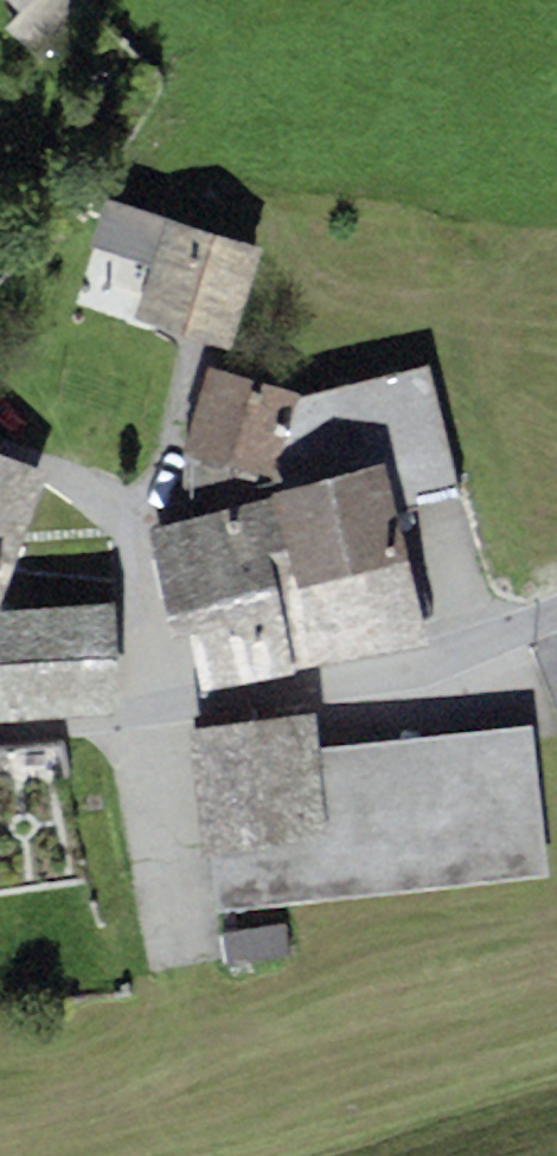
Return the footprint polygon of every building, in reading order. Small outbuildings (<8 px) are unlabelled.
[(263,249),(102,199),(87,246),(148,265),(131,318),(231,350),(263,249)] [(427,366),(298,396),(274,478),(274,495),(387,468),(398,514),(461,500),(427,366)] [(298,396),(210,370),(185,452),(274,478),(298,396)] [(274,495),(146,526),(172,637),(190,632),(203,688),(427,634),(398,514),(387,468),(274,495)] [(0,616),(0,706),(124,698),(118,608),(0,616)] [(312,715),(189,730),(204,855),(214,854),(328,840),(316,747),(312,715)] [(316,747),(328,840),(214,854),(221,910),(549,872),(530,721),(316,747)] [(285,924),(223,932),(227,966),(289,958),(285,924)]
